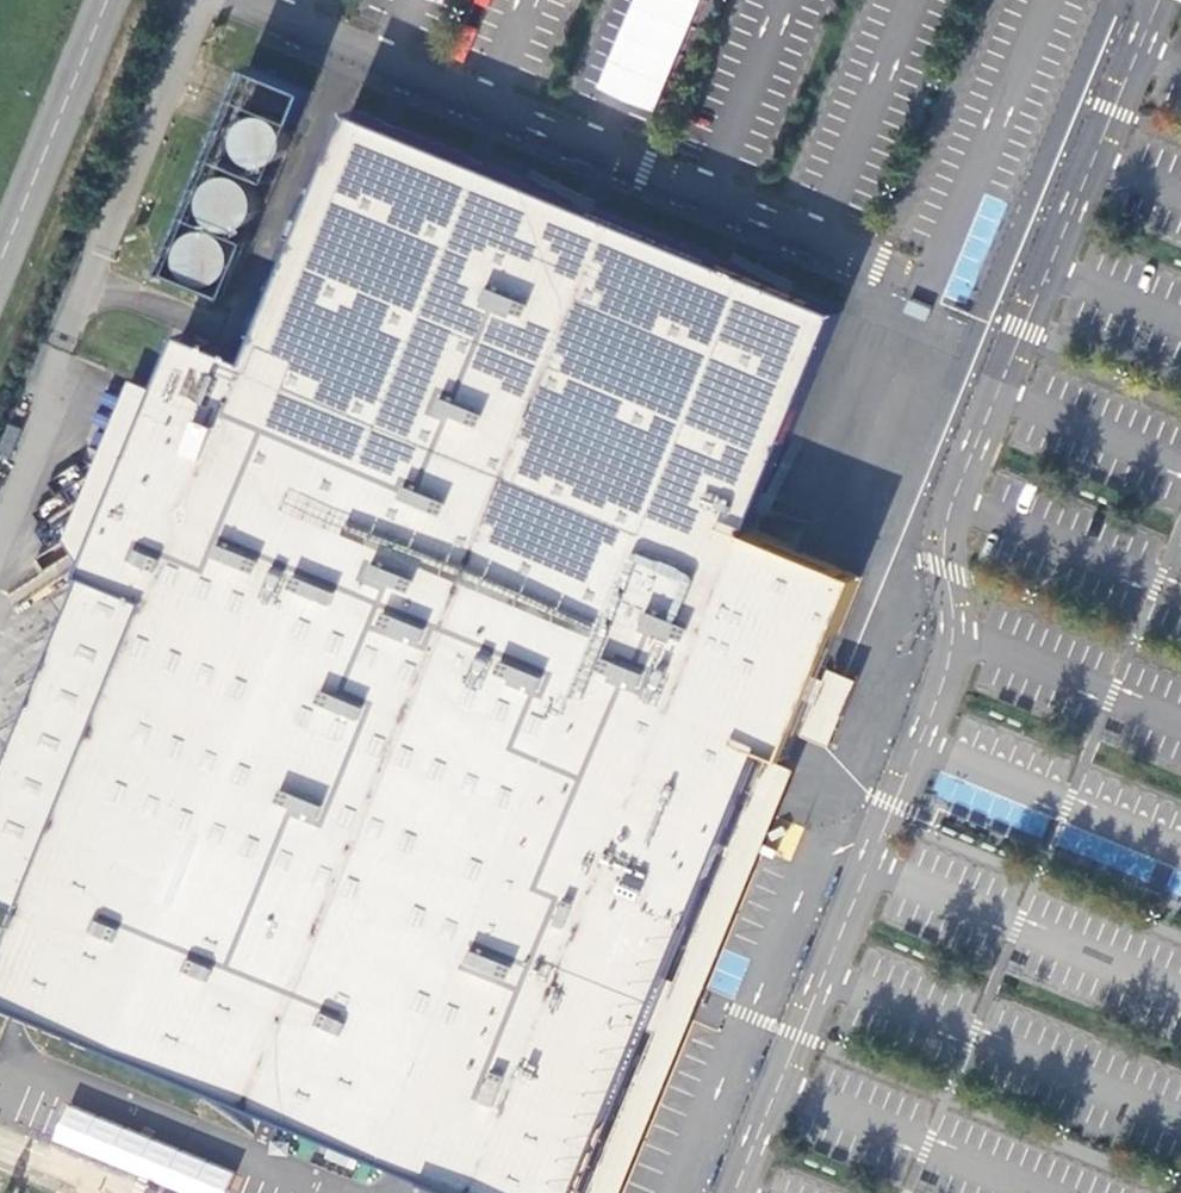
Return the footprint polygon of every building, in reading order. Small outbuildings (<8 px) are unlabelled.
[(249,105),(289,121),(300,95),(259,79),(249,105)] [(27,906),(0,972),(0,998),(13,1003),(19,1005),(25,1008),(125,1049),(152,1060),(181,1072),(211,1084),(477,1192),(585,1192),(654,1025),(664,1000),(675,974),(768,745),(790,754),(812,701),(817,690),(821,679),(863,577),(753,533),(843,312),(761,279),(593,210),(477,163),(388,126),(352,111),(250,360),(184,333),(159,394),(89,565),(86,574),(99,595),(69,614),(67,618),(81,639),(51,658),(50,662),(63,683),(33,702),(31,706),(45,727),(15,746),(13,750),(27,771),(0,789),(0,895),(27,906)] [(89,565),(159,394),(132,383),(68,539),(89,565)] [(828,682),(821,679),(817,690),(812,701),(819,704),(805,737),(833,749),(859,684),(844,678),(832,673),(828,682)] [(599,1178),(625,1188),(799,764),(773,753),(682,976),(675,974),(664,1000),(654,1025),(661,1028),(599,1178)] [(45,1138),(179,1192),(224,1192),(234,1170),(62,1098),(45,1138)]
